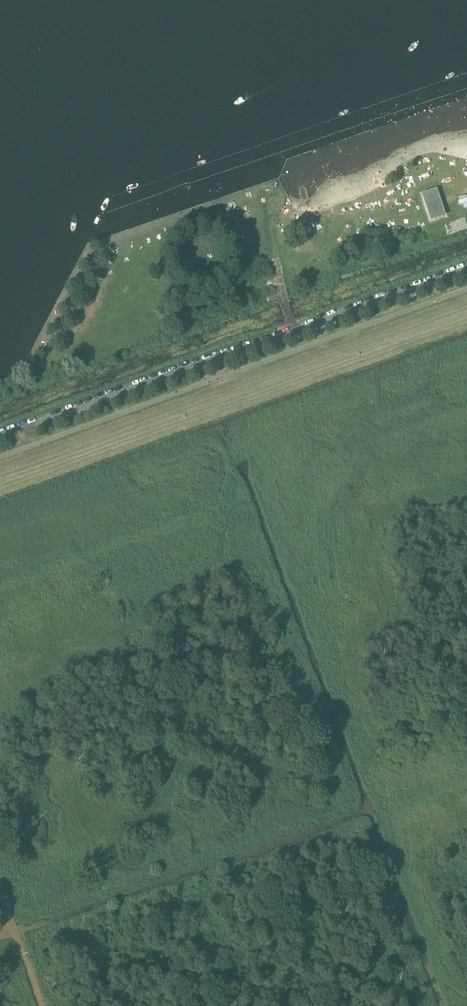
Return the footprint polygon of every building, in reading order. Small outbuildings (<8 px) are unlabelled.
[(432,223),(446,218),(437,191),(422,196),(432,223)]
